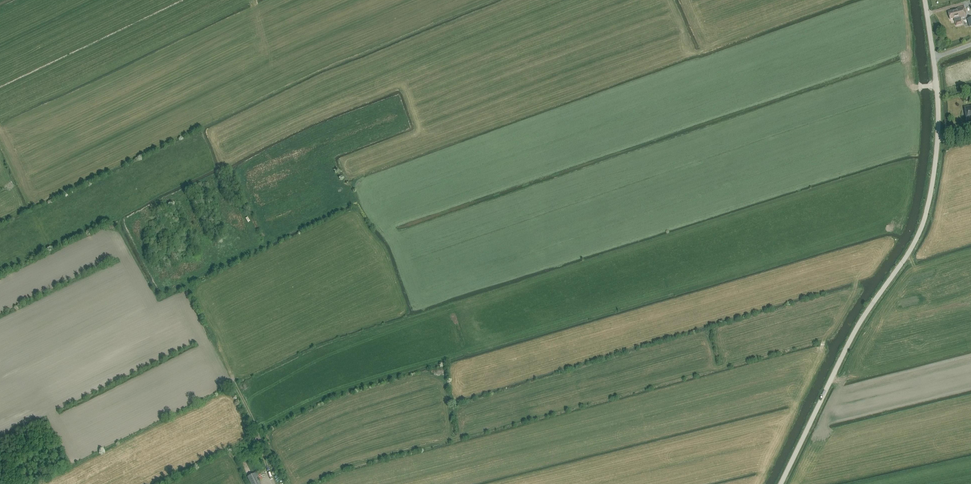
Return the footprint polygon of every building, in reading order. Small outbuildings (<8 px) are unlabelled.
[(952,10),(952,11),(948,12),(950,19),(954,18),(956,26),(963,24),(961,18),(967,17),(964,6),(958,8),(958,9),(952,10)] [(255,473),(247,477),(251,483),(260,483),(255,473)]
